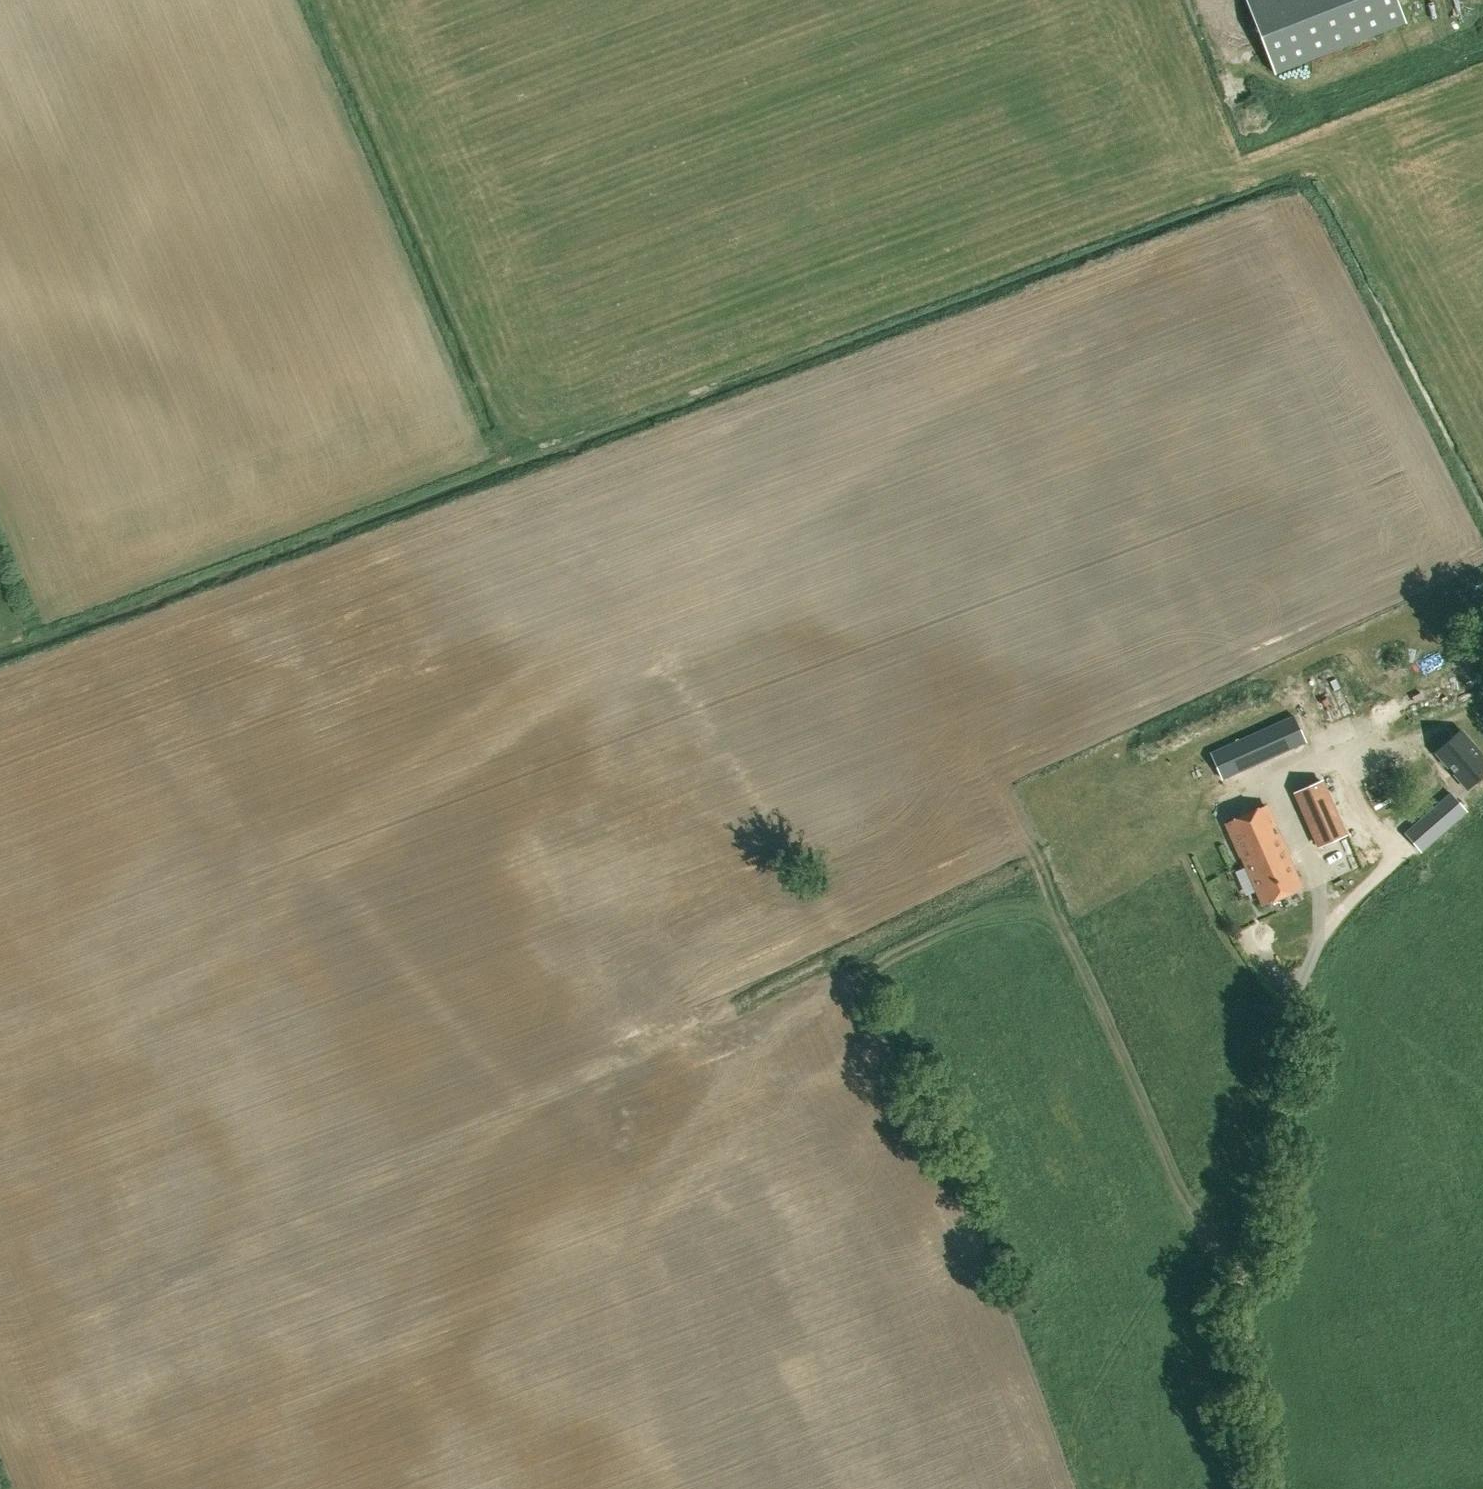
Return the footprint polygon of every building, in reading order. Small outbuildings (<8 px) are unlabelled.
[(1277,73),(1409,21),(1400,0),(1250,0),(1277,73)] [(1285,692),(1250,707),(1261,734),(1297,719),(1285,692)] [(1226,718),(1214,723),(1226,750),(1238,745),(1226,718)] [(1436,757),(1465,792),(1482,776),(1482,761),(1461,736),(1436,757)] [(1325,782),(1301,793),(1325,846),(1349,836),(1325,782)] [(1266,808),(1229,825),(1264,903),(1301,887),(1266,808)] [(1449,812),(1418,838),(1434,856),(1465,831),(1449,812)]
